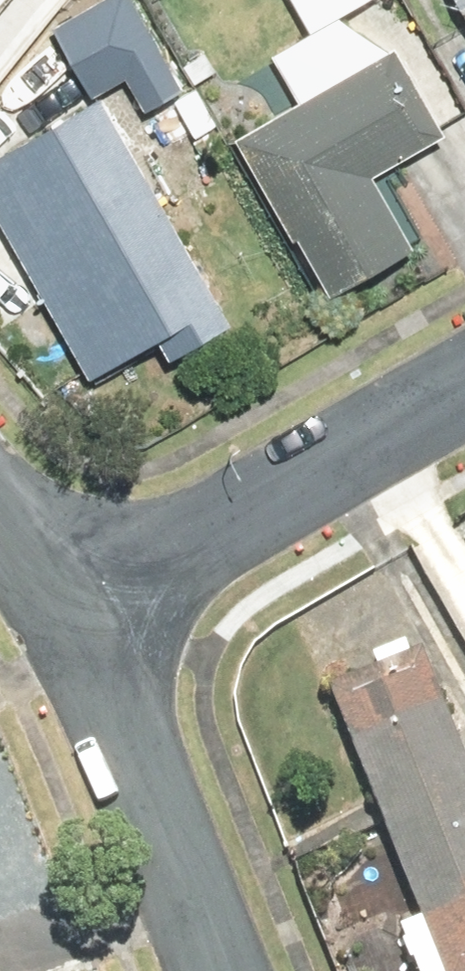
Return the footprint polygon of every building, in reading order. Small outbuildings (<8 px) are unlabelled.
[(102,99),(111,95),(140,79),(158,111),(191,92),(139,0),(99,0),(59,23),(102,99)] [(353,14),(279,57),(304,102),(243,137),(333,292),(421,240),(382,173),(454,131),(402,44),(378,57),(353,14)] [(241,328),(111,95),(102,99),(0,157),(0,201),(100,380),(163,345),(175,367),(241,328)] [(424,970),(464,970),(464,736),(431,649),(340,685),(431,920),(408,929),(424,970)]
